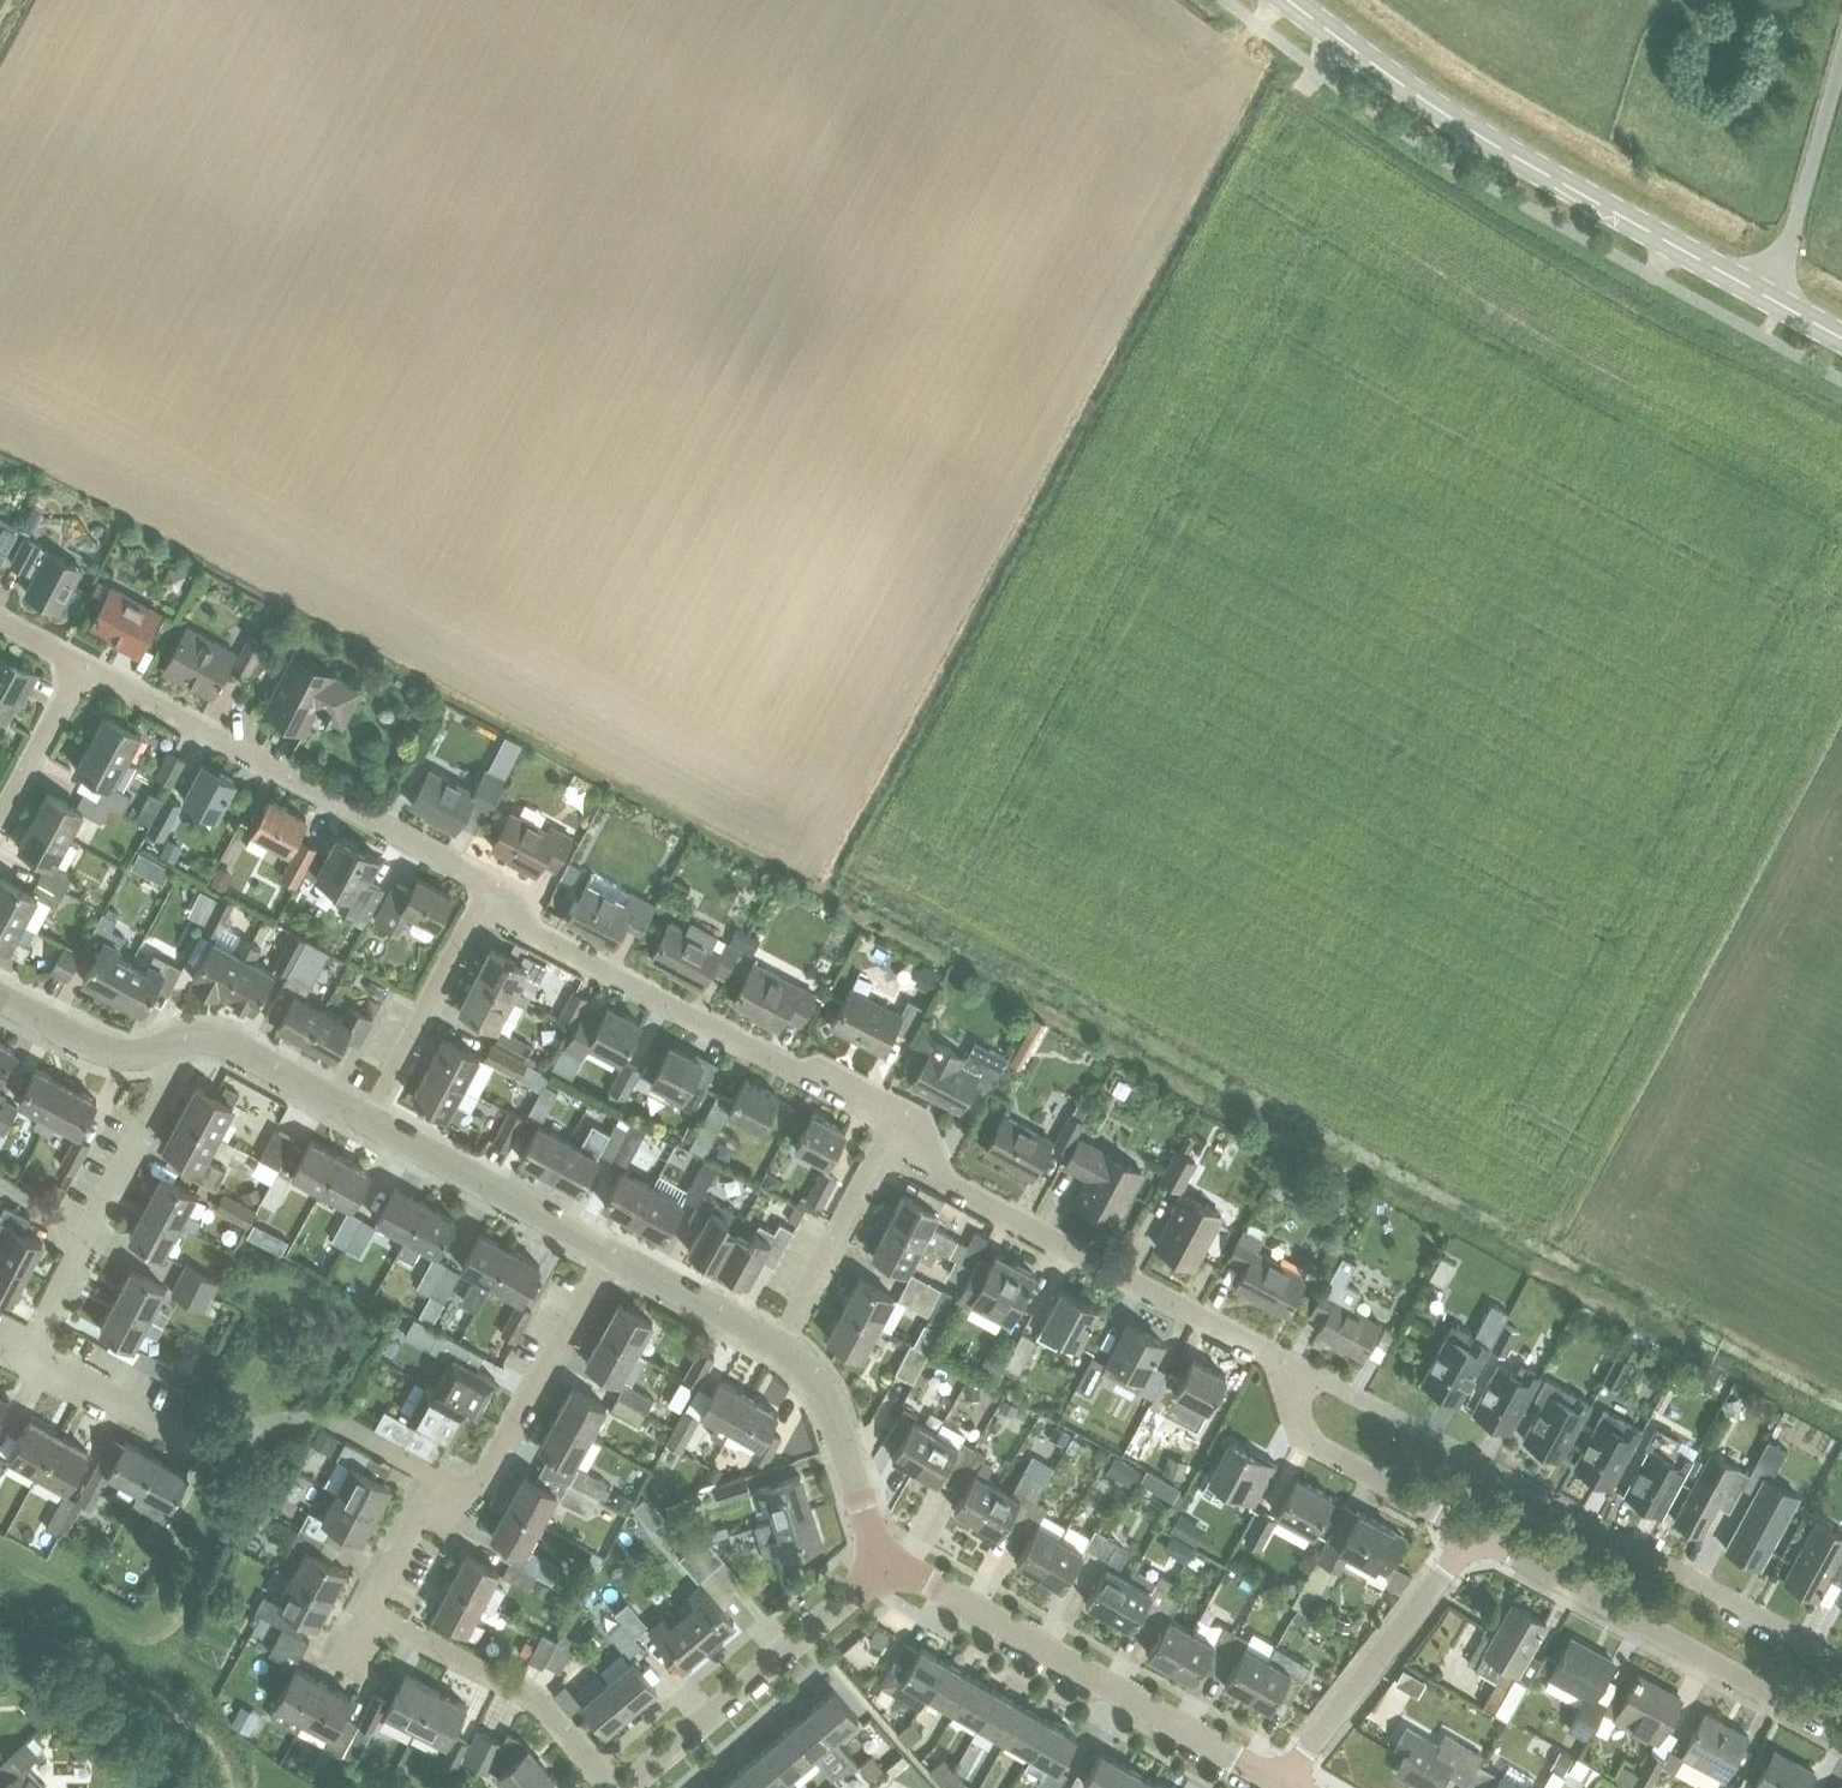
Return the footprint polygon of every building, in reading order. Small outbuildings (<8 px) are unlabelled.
[(27,516),(21,528),(31,534),(38,521),(27,516)] [(21,528),(0,517),(0,567),(21,528)] [(69,581),(77,566),(40,546),(41,545),(27,537),(13,563),(35,575),(26,592),(61,610),(75,584),(69,581)] [(104,603),(91,626),(119,641),(116,646),(137,657),(160,614),(111,588),(100,582),(92,596),(104,603)] [(175,618),(167,614),(158,632),(165,636),(175,618)] [(212,697),(235,653),(186,626),(163,670),(212,697)] [(247,677),(266,644),(251,635),(232,669),(247,677)] [(38,675),(0,655),(0,717),(8,721),(23,692),(27,695),(38,675)] [(343,723),(361,689),(295,655),(267,709),(305,729),(316,709),(343,723)] [(106,716),(92,742),(128,761),(142,735),(106,716)] [(506,736),(497,753),(514,762),(523,745),(506,736)] [(128,761),(92,742),(78,769),(106,784),(98,799),(110,806),(123,813),(131,797),(114,787),(128,761)] [(172,785),(186,759),(170,751),(156,777),(172,785)] [(497,753),(488,770),(505,779),(514,762),(497,753)] [(217,817),(236,781),(202,763),(183,799),(217,817)] [(488,811),(505,779),(488,770),(487,770),(475,793),(431,769),(412,803),(438,817),(436,821),(456,832),(460,825),(471,803),(488,811)] [(586,805),(597,780),(582,773),(571,799),(586,805)] [(150,791),(136,817),(151,825),(165,799),(150,791)] [(110,806),(98,799),(84,792),(76,807),(47,792),(33,819),(69,839),(83,813),(101,822),(103,820),(110,806)] [(148,830),(163,838),(181,804),(166,796),(165,799),(151,825),(148,830)] [(270,799),(254,831),(256,832),(268,838),(296,853),(283,877),(297,884),(316,849),(312,847),(302,842),(301,841),(296,838),(306,819),(270,799)] [(488,811),(471,803),(460,825),(476,834),(488,811)] [(556,869),(573,837),(559,830),(556,836),(512,812),(493,846),(522,862),(519,866),(537,875),(543,862),(556,869)] [(69,839),(33,819),(19,847),(47,862),(39,877),(65,891),(73,874),(55,865),(69,839)] [(369,918),(385,888),(368,880),(380,858),(339,836),(318,876),(348,892),(342,904),(369,918)] [(167,838),(159,854),(172,860),(181,844),(167,838)] [(139,852),(132,866),(147,874),(155,860),(139,852)] [(571,860),(562,876),(573,882),(582,865),(571,860)] [(219,864),(210,881),(224,888),(233,871),(219,864)] [(640,933),(655,906),(593,873),(568,920),(615,945),(625,925),(640,933)] [(0,881),(0,911),(24,923),(37,930),(49,909),(35,901),(38,897),(51,904),(56,907),(65,891),(39,877),(31,892),(2,877),(0,881)] [(432,937),(437,925),(453,896),(418,878),(412,891),(396,882),(376,920),(398,932),(410,911),(416,914),(411,924),(413,932),(425,938),(432,937)] [(202,890),(196,902),(211,910),(217,898),(202,890)] [(218,936),(237,901),(222,893),(204,928),(218,936)] [(113,996),(131,962),(116,954),(120,947),(125,937),(112,930),(118,920),(117,919),(120,914),(109,908),(106,913),(103,912),(83,950),(96,957),(83,980),(113,996)] [(0,911),(0,945),(1,946),(0,948),(0,949),(26,963),(34,948),(15,939),(24,923),(0,911)] [(670,924),(652,958),(682,974),(680,978),(700,990),(710,972),(725,979),(740,951),(728,945),(723,942),(719,950),(712,946),(717,936),(690,922),(684,931),(670,924)] [(728,944),(728,945),(740,951),(749,933),(737,927),(728,944)] [(289,973),(307,939),(293,932),(275,965),(289,973)] [(749,933),(740,951),(752,957),(761,939),(749,933)] [(224,992),(251,942),(241,937),(234,949),(214,938),(192,978),(219,993),(220,990),(224,992)] [(289,973),(275,998),(265,1016),(279,1024),(278,1026),(306,1041),(324,1009),(305,998),(312,985),(330,951),(307,939),(289,973)] [(251,942),(224,992),(253,1008),(274,971),(254,960),(261,948),(251,942)] [(68,979),(81,953),(65,945),(51,970),(68,979)] [(491,948),(476,978),(512,997),(521,981),(522,979),(535,986),(540,976),(547,963),(536,958),(526,953),(523,958),(521,963),(519,963),(515,961),(507,956),(491,948)] [(146,970),(131,962),(113,996),(142,1012),(155,989),(167,995),(182,968),(168,960),(163,970),(150,963),(146,970)] [(753,967),(734,1002),(763,1017),(761,1021),(778,1030),(785,1017),(799,1024),(815,995),(799,986),(796,990),(781,982),(784,978),(755,963),(753,967)] [(940,970),(926,963),(916,982),(930,989),(940,970)] [(365,987),(379,994),(384,984),(370,977),(365,987)] [(476,978),(460,1008),(497,1027),(504,1014),(516,1020),(524,1004),(512,998),(512,997),(476,978)] [(901,1014),(851,988),(831,1026),(883,1052),(894,1030),(910,1038),(926,1008),(908,999),(901,1014)] [(573,1029),(588,999),(573,991),(558,1021),(573,1029)] [(343,1019),(324,1009),(306,1041),(334,1057),(345,1037),(359,1044),(373,1019),(350,1006),(343,1019)] [(608,1007),(601,1020),(584,1010),(563,1050),(579,1059),(588,1042),(621,1060),(640,1025),(608,1007)] [(1035,1016),(1010,1062),(1021,1068),(1046,1022),(1035,1016)] [(1047,1029),(1042,1039),(1075,1057),(1080,1046),(1047,1029)] [(528,1063),(533,1066),(536,1060),(527,1055),(532,1046),(502,1030),(494,1045),(528,1063)] [(923,1035),(905,1069),(918,1076),(913,1085),(961,1109),(975,1082),(991,1091),(1008,1058),(991,1048),(977,1075),(961,1067),(966,1057),(956,1052),(923,1035)] [(445,1038),(429,1067),(465,1086),(480,1057),(445,1038)] [(975,1040),(966,1057),(961,1067),(977,1075),(991,1048),(975,1040)] [(15,1050),(0,1042),(0,1078),(15,1050)] [(493,1044),(485,1059),(520,1077),(528,1063),(494,1045),(493,1044)] [(641,1069),(639,1073),(651,1080),(668,1089),(665,1096),(694,1111),(716,1068),(696,1057),(670,1044),(664,1055),(652,1049),(641,1069)] [(538,1054),(537,1058),(538,1062),(541,1065),(546,1065),(549,1063),(551,1059),(550,1054),(546,1052),(542,1051),(538,1054)] [(626,1098),(639,1073),(641,1069),(626,1062),(611,1090),(626,1098)] [(429,1067),(413,1097),(449,1116),(459,1122),(465,1109),(455,1104),(465,1086),(429,1067)] [(43,1130),(70,1080),(56,1073),(54,1077),(37,1068),(19,1102),(40,1113),(34,1125),(43,1130)] [(1112,1085),(1122,1098),(1137,1087),(1127,1074),(1112,1085)] [(719,1091),(689,1149),(705,1157),(720,1128),(721,1129),(730,1112),(761,1128),(779,1095),(746,1078),(735,1099),(719,1091)] [(82,1087),(70,1080),(43,1130),(52,1135),(59,1123),(79,1134),(97,1100),(80,1091),(82,1087)] [(543,1120),(558,1091),(545,1083),(529,1113),(543,1120)] [(224,1086),(218,1098),(232,1106),(238,1094),(224,1086)] [(197,1087),(181,1116),(217,1135),(232,1106),(218,1098),(197,1087)] [(0,1109),(0,1132),(4,1134),(18,1107),(5,1100),(0,1109)] [(1071,1114),(1081,1120),(1089,1106),(1078,1101),(1071,1114)] [(509,1150),(526,1119),(511,1110),(494,1142),(509,1150)] [(814,1114),(806,1129),(793,1122),(786,1135),(799,1142),(796,1147),(829,1164),(846,1131),(814,1114)] [(217,1135),(181,1116),(165,1146),(188,1158),(181,1171),(216,1189),(225,1170),(204,1159),(217,1135)] [(1031,1179),(1052,1141),(1006,1116),(987,1151),(1014,1165),(1012,1169),(1031,1179)] [(1056,1145),(1069,1151),(1084,1123),(1071,1116),(1056,1145)] [(626,1166),(642,1138),(648,1126),(635,1120),(629,1130),(613,1159),(626,1166)] [(568,1140),(550,1174),(579,1190),(600,1152),(613,1159),(629,1130),(615,1123),(609,1133),(593,1124),(580,1146),(569,1140),(568,1140)] [(539,1124),(520,1157),(550,1174),(568,1140),(539,1124)] [(688,1126),(682,1137),(690,1142),(697,1130),(688,1126)] [(280,1168),(292,1144),(295,1139),(275,1129),(260,1158),(280,1168)] [(1186,1134),(1178,1149),(1189,1155),(1197,1140),(1186,1134)] [(63,1166),(54,1184),(47,1197),(58,1202),(74,1171),(76,1172),(90,1145),(75,1138),(61,1165),(63,1166)] [(305,1150),(292,1174),(322,1191),(341,1156),(311,1140),(305,1150)] [(1116,1224),(1143,1173),(1080,1140),(1067,1165),(1091,1178),(1077,1203),(1116,1224)] [(1183,1189),(1197,1162),(1177,1152),(1163,1178),(1183,1189)] [(371,1173),(341,1156),(322,1191),(352,1207),(371,1173)] [(683,1198),(697,1205),(704,1193),(719,1164),(706,1157),(699,1169),(683,1198)] [(634,1221),(653,1187),(623,1170),(604,1204),(634,1221)] [(768,1170),(761,1183),(774,1190),(781,1177),(768,1170)] [(278,1172),(262,1201),(275,1208),(291,1178),(278,1171),(278,1172)] [(797,1205),(805,1209),(817,1216),(837,1179),(822,1171),(807,1199),(802,1196),(797,1205)] [(146,1207),(180,1224),(196,1233),(203,1220),(187,1211),(196,1194),(162,1177),(146,1207)] [(905,1193),(889,1223),(923,1241),(940,1249),(950,1254),(960,1260),(975,1268),(980,1258),(990,1238),(976,1231),(969,1244),(958,1239),(932,1225),(939,1211),(946,1198),(921,1185),(915,1198),(905,1193)] [(259,1197),(257,1187),(243,1191),(246,1201),(259,1197)] [(407,1237),(426,1203),(396,1187),(377,1221),(407,1237)] [(682,1203),(653,1187),(634,1221),(663,1236),(682,1203)] [(718,1267),(737,1232),(746,1217),(718,1202),(718,1201),(704,1193),(697,1205),(689,1220),(702,1227),(689,1251),(718,1267)] [(249,1225),(257,1211),(224,1194),(217,1208),(249,1225)] [(1195,1266),(1222,1215),(1184,1195),(1157,1246),(1195,1266)] [(1384,1202),(1372,1202),(1372,1210),(1384,1209),(1384,1202)] [(426,1203),(407,1237),(398,1253),(415,1263),(423,1246),(437,1254),(455,1219),(426,1203)] [(796,1204),(788,1219),(796,1224),(805,1209),(797,1205),(796,1204)] [(29,1272),(44,1243),(25,1233),(32,1219),(6,1205),(0,1218),(0,1257),(29,1272)] [(180,1224),(146,1207),(131,1236),(164,1254),(180,1224)] [(346,1247),(362,1218),(349,1211),(333,1240),(346,1247)] [(375,1226),(362,1218),(346,1247),(360,1255),(375,1226)] [(255,1220),(248,1233),(282,1251),(289,1238),(255,1220)] [(737,1232),(718,1267),(748,1283),(761,1259),(774,1266),(793,1230),(780,1223),(775,1232),(760,1224),(751,1240),(737,1232)] [(940,1249),(889,1223),(873,1253),(908,1271),(916,1256),(932,1264),(940,1249)] [(1287,1315),(1307,1277),(1257,1250),(1262,1239),(1244,1230),(1229,1258),(1247,1267),(1236,1288),(1287,1315)] [(492,1284),(510,1250),(481,1234),(462,1268),(476,1276),(473,1282),(471,1280),(460,1300),(478,1310),(492,1284)] [(1456,1237),(1451,1247),(1460,1251),(1465,1241),(1456,1237)] [(510,1250),(492,1284),(521,1301),(540,1266),(510,1250)] [(975,1268),(959,1297),(956,1302),(969,1309),(974,1301),(1011,1321),(1035,1274),(998,1254),(992,1264),(980,1258),(975,1268)] [(0,1257),(0,1292),(14,1300),(29,1272),(0,1257)] [(1344,1257),(1328,1286),(1327,1285),(1311,1315),(1324,1322),(1318,1333),(1363,1357),(1382,1323),(1355,1308),(1363,1294),(1347,1285),(1358,1265),(1344,1257)] [(1442,1257),(1431,1277),(1443,1284),(1454,1264),(1442,1257)] [(431,1294),(447,1265),(434,1258),(417,1287),(431,1294)] [(180,1278),(212,1296),(219,1282),(187,1265),(180,1278)] [(461,1273),(447,1265),(431,1294),(445,1302),(461,1273)] [(117,1300),(164,1325),(171,1312),(157,1305),(165,1288),(132,1270),(117,1300)] [(913,1273),(906,1286),(952,1310),(956,1302),(959,1297),(913,1273)] [(212,1296),(180,1278),(173,1292),(205,1309),(212,1296)] [(845,1308),(879,1326),(894,1296),(860,1278),(845,1308)] [(952,1310),(906,1286),(899,1299),(928,1315),(945,1324),(952,1310)] [(1080,1345),(1099,1308),(1063,1289),(1039,1335),(1058,1345),(1062,1336),(1080,1345)] [(212,1296),(205,1309),(214,1314),(221,1300),(212,1296)] [(164,1325),(117,1300),(101,1330),(134,1348),(143,1331),(157,1338),(164,1325)] [(1447,1336),(1422,1381),(1446,1394),(1459,1369),(1473,1376),(1489,1346),(1509,1310),(1493,1301),(1473,1338),(1468,1335),(1470,1333),(1457,1326),(1456,1329),(1452,1327),(1447,1336)] [(515,1342),(533,1311),(520,1303),(502,1335),(515,1342)] [(603,1333),(637,1352),(653,1322),(619,1304),(603,1333)] [(879,1326),(845,1308),(829,1338),(863,1356),(879,1326)] [(469,1408),(468,1409),(477,1414),(496,1380),(477,1370),(484,1356),(440,1332),(413,1317),(404,1335),(452,1361),(437,1389),(436,1390),(469,1408)] [(1506,1322),(1491,1350),(1504,1357),(1518,1329),(1506,1322)] [(1129,1324),(1108,1364),(1093,1356),(1077,1388),(1091,1396),(1103,1374),(1139,1393),(1146,1379),(1165,1343),(1129,1324)] [(1387,1327),(1381,1337),(1391,1343),(1397,1333),(1387,1327)] [(1020,1372),(1037,1340),(1022,1332),(1006,1365),(1020,1372)] [(637,1352),(603,1333),(587,1362),(621,1381),(637,1352)] [(914,1383),(930,1353),(912,1343),(896,1373),(914,1383)] [(1627,1344),(1622,1353),(1633,1359),(1637,1350),(1627,1344)] [(168,1380),(175,1367),(143,1350),(136,1363),(168,1380)] [(715,1357),(701,1350),(686,1378),(699,1386),(715,1357)] [(1618,1355),(1603,1381),(1616,1389),(1631,1361),(1618,1355)] [(987,1356),(979,1370),(993,1377),(1001,1363),(987,1356)] [(1168,1372),(1152,1404),(1199,1429),(1227,1375),(1194,1358),(1183,1380),(1168,1372)] [(1524,1405),(1540,1375),(1520,1364),(1515,1374),(1497,1364),(1472,1410),(1497,1423),(1511,1398),(1524,1405)] [(179,1369),(172,1382),(190,1392),(198,1378),(179,1369)] [(1542,1401),(1523,1437),(1547,1450),(1561,1425),(1575,1433),(1591,1404),(1570,1392),(1544,1378),(1534,1397),(1542,1401)] [(711,1395),(702,1413),(718,1422),(711,1434),(723,1441),(724,1440),(730,1429),(749,1397),(719,1380),(711,1395)] [(693,1390),(680,1382),(667,1405),(680,1412),(693,1390)] [(625,1383),(618,1396),(648,1412),(661,1420),(668,1408),(654,1401),(655,1399),(625,1383)] [(436,1390),(437,1389),(427,1384),(408,1418),(409,1418),(407,1422),(385,1410),(375,1428),(436,1461),(447,1439),(451,1441),(468,1409),(469,1408),(436,1390)] [(980,1384),(965,1384),(965,1397),(980,1397),(980,1384)] [(556,1417),(591,1436),(607,1406),(573,1388),(556,1417)] [(0,1392),(0,1414),(9,1397),(0,1392)] [(648,1412),(618,1396),(611,1409),(640,1426),(648,1412)] [(730,1429),(724,1440),(737,1447),(744,1436),(760,1445),(752,1458),(766,1465),(782,1437),(769,1430),(779,1413),(749,1397),(730,1429)] [(1740,1397),(1727,1399),(1729,1409),(1741,1406),(1740,1397)] [(1018,1406),(1004,1398),(997,1410),(1011,1418),(1018,1406)] [(685,1407),(667,1441),(681,1449),(700,1415),(685,1407)] [(915,1468),(935,1433),(913,1420),(917,1414),(905,1408),(888,1437),(900,1443),(893,1456),(915,1468)] [(1604,1410),(1599,1419),(1574,1465),(1598,1478),(1612,1452),(1625,1460),(1641,1430),(1621,1420),(1604,1410)] [(591,1436),(556,1417),(540,1447),(574,1465),(591,1436)] [(39,1473),(59,1436),(29,1420),(10,1457),(39,1473)] [(935,1433),(915,1468),(939,1482),(940,1480),(951,1487),(974,1448),(961,1440),(965,1435),(942,1422),(935,1433)] [(1050,1435),(1063,1443),(1070,1432),(1056,1424),(1050,1435)] [(321,1429),(314,1442),(330,1451),(337,1437),(321,1429)] [(89,1452),(59,1436),(39,1473),(69,1489),(89,1452)] [(1230,1440),(1210,1478),(1203,1490),(1221,1500),(1228,1488),(1255,1502),(1277,1461),(1250,1447),(1248,1450),(1230,1440)] [(1767,1440),(1750,1473),(1742,1487),(1755,1494),(1726,1548),(1760,1566),(1798,1495),(1771,1480),(1779,1464),(1786,1451),(1767,1440)] [(79,1500),(79,1501),(93,1509),(109,1479),(111,1474),(141,1490),(158,1457),(128,1441),(126,1445),(114,1467),(100,1459),(94,1471),(79,1500)] [(338,1492),(378,1513),(393,1486),(364,1471),(372,1455),(346,1442),(338,1458),(352,1465),(338,1492)] [(1680,1482),(1690,1464),(1693,1458),(1672,1447),(1667,1456),(1649,1447),(1624,1493),(1649,1506),(1663,1480),(1677,1488),(1680,1482)] [(986,1455),(974,1448),(951,1487),(963,1494),(955,1508),(978,1521),(1001,1481),(990,1475),(995,1467),(983,1460),(986,1455)] [(1701,1470),(1691,1489),(1674,1520),(1700,1534),(1716,1504),(1729,1511),(1742,1487),(1750,1473),(1711,1452),(1701,1470)] [(1170,1456),(1165,1472),(1183,1478),(1189,1462),(1170,1456)] [(141,1490),(134,1503),(163,1519),(168,1510),(170,1511),(189,1474),(158,1457),(141,1490)] [(8,1462),(0,1458),(0,1477),(8,1462)] [(715,1463),(708,1474),(717,1480),(724,1468),(715,1463)] [(1133,1464),(1125,1477),(1134,1482),(1141,1468),(1133,1464)] [(1690,1464),(1680,1482),(1691,1489),(1701,1470),(1690,1464)] [(577,1466),(568,1483),(598,1499),(607,1482),(577,1466)] [(1152,1485),(1158,1474),(1148,1468),(1141,1479),(1152,1485)] [(1001,1481),(978,1521),(1001,1534),(1008,1522),(1020,1529),(1037,1500),(1046,1483),(1026,1471),(1015,1489),(1001,1481)] [(509,1500),(507,1505),(541,1523),(557,1494),(525,1476),(511,1501),(509,1500)] [(752,1493),(746,1476),(717,1485),(723,1502),(752,1493)] [(777,1519),(812,1509),(801,1476),(757,1490),(762,1506),(772,1503),(777,1519)] [(1313,1532),(1332,1496),(1298,1477),(1278,1513),(1313,1532)] [(1171,1481),(1165,1493),(1175,1499),(1182,1487),(1171,1481)] [(589,1516),(598,1499),(568,1483),(559,1500),(589,1516)] [(656,1483),(651,1494),(662,1499),(666,1488),(656,1483)] [(633,1498),(620,1491),(614,1502),(627,1509),(633,1498)] [(61,1535),(79,1501),(79,1500),(65,1492),(46,1527),(61,1535)] [(378,1513),(338,1492),(324,1518),(310,1511),(301,1527),(327,1540),(335,1526),(364,1541),(378,1513)] [(648,1495),(635,1507),(644,1517),(657,1506),(648,1495)] [(665,1504),(670,1520),(691,1513),(686,1497),(665,1504)] [(1037,1500),(1020,1529),(1032,1535),(1017,1561),(1040,1574),(1067,1527),(1045,1514),(1049,1506),(1037,1500)] [(1316,1559),(1293,1603),(1299,1606),(1312,1614),(1328,1583),(1332,1585),(1339,1572),(1344,1563),(1350,1553),(1376,1567),(1385,1572),(1404,1537),(1393,1532),(1394,1530),(1359,1511),(1346,1504),(1333,1529),(1316,1559)] [(541,1523),(507,1505),(504,1511),(505,1512),(492,1536),(525,1553),(541,1523)] [(256,1516),(258,1517),(267,1521),(272,1512),(263,1507),(261,1506),(256,1516)] [(777,1519),(757,1526),(767,1559),(769,1558),(771,1566),(779,1564),(777,1556),(822,1542),(812,1509),(777,1519)] [(152,1540),(166,1547),(181,1517),(168,1510),(163,1519),(152,1540)] [(1260,1548),(1276,1518),(1262,1510),(1246,1540),(1260,1548)] [(1171,1528),(1183,1535),(1192,1520),(1180,1512),(1171,1528)] [(1817,1521),(1785,1580),(1817,1598),(1833,1568),(1841,1573),(1841,1534),(1817,1521)] [(1067,1527),(1040,1574),(1064,1587),(1071,1575),(1082,1581),(1109,1535),(1096,1528),(1090,1538),(1068,1525),(1067,1527)] [(45,1527),(37,1543),(53,1551),(61,1535),(46,1527),(45,1527)] [(327,1540),(301,1527),(293,1543),(307,1550),(293,1576),(334,1598),(348,1571),(319,1556),(327,1540)] [(722,1528),(709,1532),(711,1540),(724,1536),(722,1528)] [(1120,1542),(1109,1535),(1082,1581),(1094,1588),(1087,1601),(1110,1614),(1131,1577),(1119,1570),(1129,1554),(1118,1547),(1120,1542)] [(692,1548),(712,1571),(729,1590),(741,1579),(725,1560),(705,1537),(692,1548)] [(1184,1540),(1175,1555),(1187,1562),(1195,1546),(1184,1540)] [(687,1549),(678,1557),(699,1582),(712,1571),(692,1548),(688,1551),(687,1549)] [(593,1550),(585,1566),(596,1572),(604,1556),(593,1550)] [(523,1568),(538,1576),(554,1584),(563,1567),(532,1551),(523,1568)] [(1194,1553),(1189,1563),(1200,1569),(1206,1560),(1194,1553)] [(451,1584),(485,1602),(501,1572),(467,1554),(451,1584)] [(538,1576),(523,1568),(511,1561),(504,1575),(531,1589),(530,1592),(542,1598),(548,1586),(536,1580),(538,1576)] [(1131,1577),(1110,1614),(1133,1627),(1133,1626),(1145,1633),(1168,1592),(1173,1582),(1162,1576),(1159,1582),(1136,1569),(1131,1577)] [(1227,1573),(1222,1581),(1229,1585),(1234,1576),(1227,1573)] [(334,1598),(293,1576),(279,1603),(265,1596),(256,1612),(282,1625),(290,1610),(319,1626),(334,1598)] [(1297,1581),(1281,1581),(1281,1592),(1297,1592),(1297,1581)] [(485,1602),(451,1584),(436,1614),(470,1632),(485,1602)] [(698,1604),(685,1615),(709,1643),(734,1621),(703,1585),(691,1596),(698,1604)] [(1182,1599),(1168,1592),(1145,1633),(1157,1639),(1149,1654),(1172,1667),(1193,1630),(1171,1618),(1182,1599)] [(629,1602),(616,1613),(622,1620),(636,1636),(648,1625),(629,1602)] [(1487,1654),(1479,1668),(1500,1680),(1484,1707),(1509,1721),(1532,1681),(1520,1674),(1532,1653),(1548,1624),(1514,1605),(1494,1640),(1486,1654),(1487,1654)] [(1299,1606),(1294,1615),(1310,1624),(1315,1616),(1312,1614),(1299,1606)] [(709,1643),(685,1615),(671,1627),(664,1619),(651,1630),(682,1666),(709,1643)] [(1193,1630),(1172,1667),(1196,1681),(1203,1667),(1214,1673),(1221,1662),(1222,1659),(1238,1632),(1226,1625),(1223,1623),(1211,1623),(1201,1616),(1193,1630)] [(1340,1616),(1338,1626),(1352,1629),(1354,1620),(1340,1616)] [(608,1632),(630,1656),(643,1645),(636,1636),(622,1620),(608,1632)] [(878,1626),(868,1643),(882,1650),(891,1633),(878,1626)] [(284,1627),(271,1651),(286,1659),(278,1673),(291,1680),(271,1715),(299,1730),(305,1719),(325,1683),(297,1668),(298,1666),(297,1666),(311,1641),(284,1627)] [(558,1641),(546,1663),(561,1671),(567,1660),(578,1641),(567,1635),(563,1632),(558,1641)] [(1221,1662),(1214,1673),(1227,1680),(1226,1682),(1248,1695),(1273,1652),(1250,1639),(1238,1632),(1222,1659),(1221,1662)] [(546,1663),(558,1641),(545,1634),(537,1648),(526,1642),(519,1654),(543,1668),(546,1663)] [(1550,1655),(1541,1670),(1553,1676),(1548,1686),(1584,1705),(1572,1727),(1591,1738),(1603,1716),(1612,1698),(1621,1682),(1608,1675),(1615,1662),(1609,1660),(1573,1640),(1561,1661),(1550,1655)] [(929,1695),(948,1663),(921,1648),(920,1650),(905,1641),(880,1685),(920,1709),(929,1695)] [(1273,1652),(1248,1695),(1271,1709),(1272,1708),(1283,1714),(1307,1672),(1311,1666),(1276,1645),(1273,1652)] [(634,1661),(609,1682),(632,1709),(657,1688),(634,1661)] [(948,1663),(929,1695),(955,1709),(973,1678),(948,1663)] [(1405,1669),(1398,1681),(1419,1693),(1426,1681),(1405,1669)] [(417,1729),(436,1690),(407,1675),(387,1714),(417,1729)] [(1625,1705),(1612,1698),(1603,1716),(1616,1723),(1618,1719),(1619,1720),(1621,1716),(1636,1724),(1634,1729),(1659,1742),(1682,1699),(1657,1685),(1656,1688),(1640,1680),(1642,1677),(1640,1676),(1635,1685),(1636,1685),(1625,1705)] [(557,1692),(575,1708),(588,1694),(569,1678),(557,1692)] [(999,1693),(973,1678),(955,1709),(981,1724),(999,1693)] [(632,1709),(609,1682),(584,1703),(607,1730),(632,1709)] [(325,1683),(305,1719),(332,1734),(325,1748),(342,1757),(352,1737),(359,1725),(343,1717),(353,1698),(325,1683)] [(810,1710),(834,1738),(858,1718),(834,1689),(810,1710)] [(467,1706),(436,1690),(417,1729),(447,1744),(467,1706)] [(999,1693),(981,1724),(1007,1739),(1025,1707),(999,1693)] [(359,1725),(352,1737),(362,1743),(369,1730),(372,1732),(388,1701),(375,1695),(359,1725)] [(38,1724),(51,1711),(39,1698),(26,1711),(38,1724)] [(249,1731),(258,1714),(242,1705),(233,1722),(249,1731)] [(1025,1707),(1007,1739),(1032,1754),(1051,1722),(1025,1707)] [(834,1738),(810,1710),(788,1729),(812,1757),(820,1766),(829,1776),(857,1764),(834,1738)] [(898,1734),(912,1722),(902,1710),(888,1722),(898,1734)] [(1666,1759),(1663,1765),(1677,1772),(1696,1782),(1704,1767),(1726,1779),(1750,1736),(1708,1713),(1684,1756),(1672,1749),(1666,1759)] [(1481,1756),(1442,1734),(1438,1740),(1405,1720),(1393,1742),(1409,1752),(1397,1772),(1424,1787),(1438,1787),(1447,1773),(1465,1784),(1481,1756)] [(912,1722),(898,1734),(908,1746),(923,1734),(912,1722)] [(1051,1722),(1032,1754),(1049,1763),(1038,1783),(1047,1787),(1059,1787),(1068,1772),(1060,1768),(1077,1737),(1051,1722)] [(820,1766),(788,1729),(765,1748),(790,1776),(797,1785),(820,1766)] [(506,1745),(480,1732),(466,1760),(489,1772),(490,1771),(498,1775),(509,1787),(540,1787),(553,1777),(528,1749),(520,1739),(511,1734),(506,1745)] [(33,1736),(26,1743),(37,1753),(44,1746),(33,1736)] [(455,1773),(470,1743),(457,1736),(442,1767),(455,1773)] [(3,1787),(44,1787),(25,1768),(38,1755),(37,1753),(26,1743),(2,1767),(13,1778),(3,1787)] [(743,1768),(760,1787),(776,1787),(790,1776),(765,1748),(743,1768)] [(1562,1775),(1572,1758),(1559,1750),(1550,1767),(1562,1775)] [(1818,1773),(1776,1750),(1756,1787),(1757,1787),(1809,1787),(1818,1773)] [(1666,1759),(1652,1751),(1639,1774),(1631,1769),(1623,1784),(1631,1787),(1651,1787),(1663,1765),(1666,1759)] [(1129,1767),(1102,1752),(1084,1784),(1092,1787),(1117,1787),(1129,1767)] [(859,1766),(872,1780),(883,1771),(871,1756),(859,1766)] [(1577,1783),(1579,1784),(1583,1778),(1590,1783),(1599,1769),(1579,1757),(1561,1787),(1574,1787),(1577,1783)] [(940,1783),(954,1770),(944,1759),(930,1771),(940,1783)] [(1496,1770),(1486,1762),(1470,1780),(1480,1787),(1496,1770)] [(1495,1787),(1529,1787),(1534,1779),(1509,1764),(1502,1777),(1495,1787)] [(1129,1767),(1117,1787),(1151,1787),(1155,1782),(1129,1767)] [(743,1768),(720,1787),(721,1787),(760,1787),(743,1768)] [(940,1783),(944,1787),(957,1787),(964,1782),(954,1770),(940,1783)]
